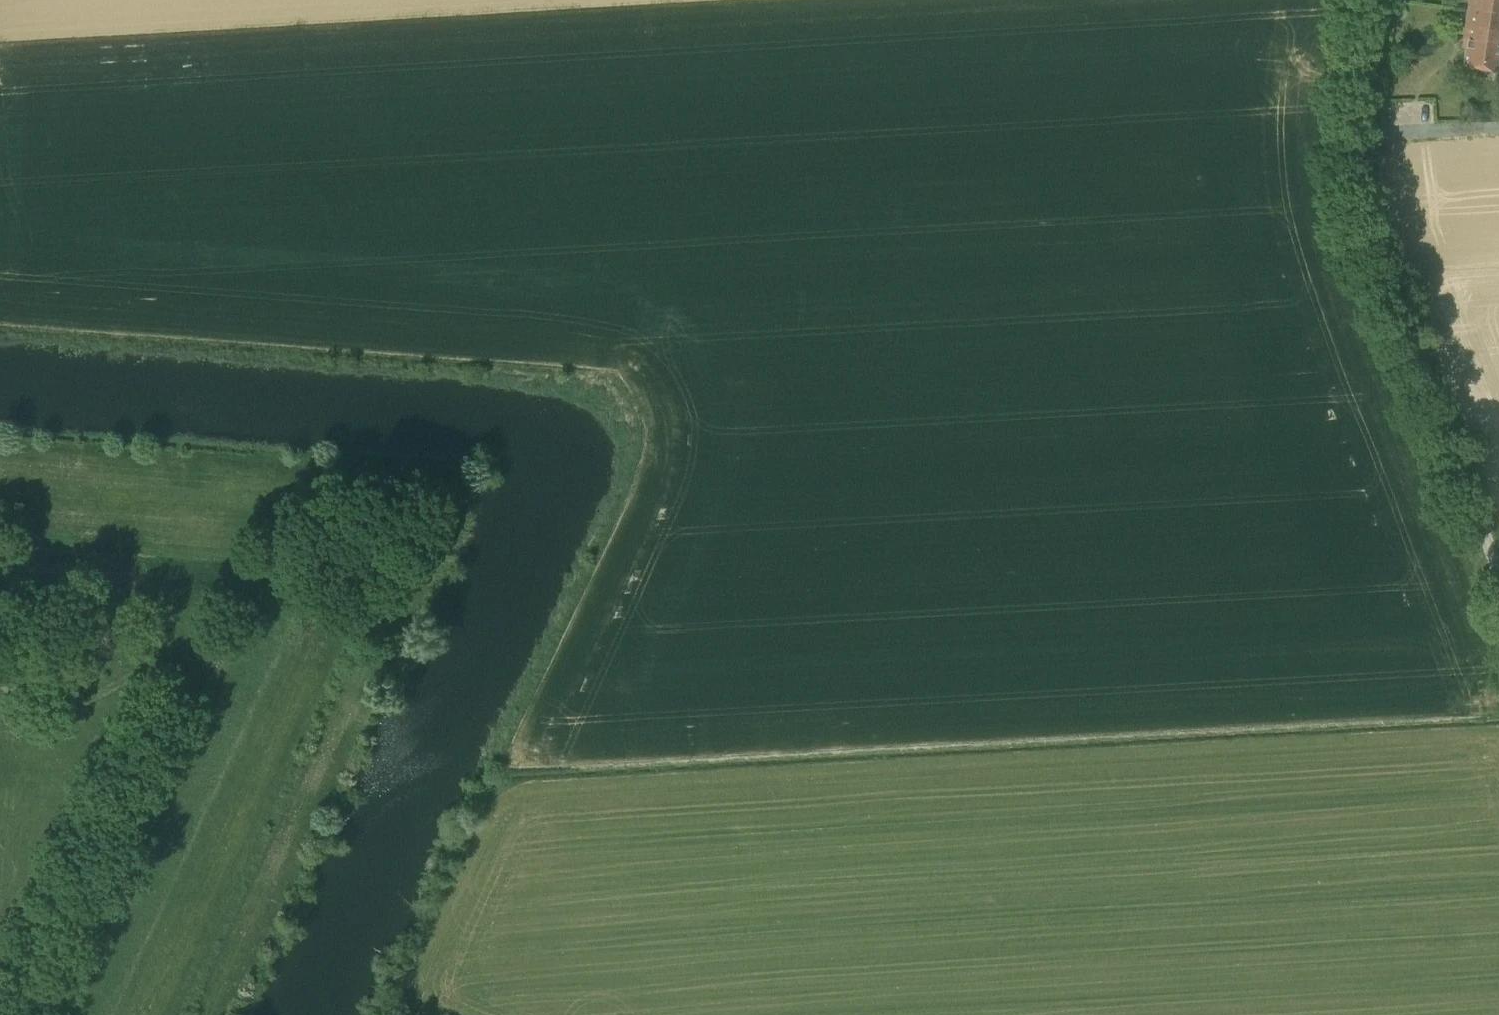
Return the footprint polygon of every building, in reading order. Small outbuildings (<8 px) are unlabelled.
[(1498,13),(1498,0),(1469,0),(1468,9),(1498,13)] [(1468,37),(1464,66),(1498,71),(1498,63),(1498,13),(1468,9),(1466,25),(1473,27),(1472,37),(1468,37)]
